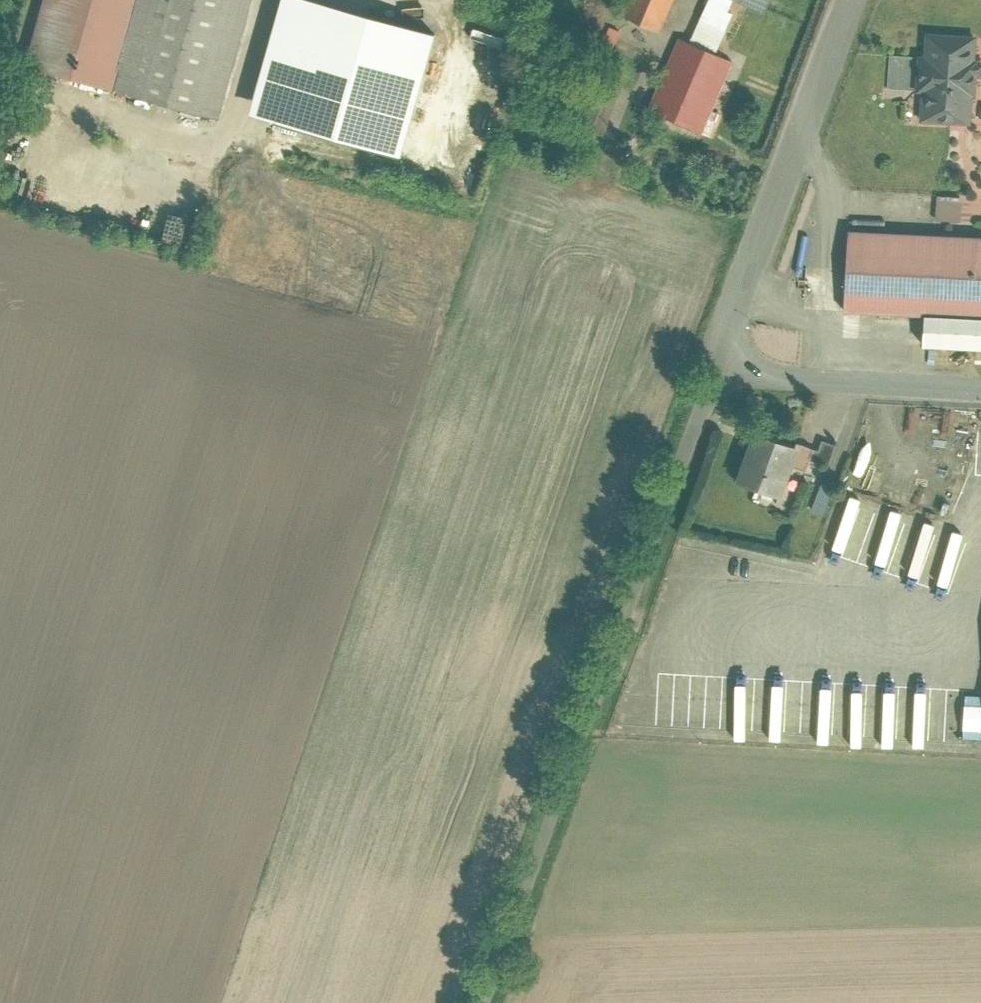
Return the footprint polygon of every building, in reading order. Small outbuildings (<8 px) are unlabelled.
[(110,88),(134,0),(39,0),(29,34),(51,40),(43,70),(110,88)] [(219,117),(251,0),(134,0),(110,88),(219,117)] [(337,0),(278,0),(248,107),(401,149),(435,27),(337,0)] [(661,28),(673,0),(627,0),(622,12),(661,28)] [(689,41),(715,52),(733,10),(727,8),(730,0),(707,0),(689,41)] [(925,30),(924,54),(917,54),(917,56),(914,87),(914,90),(921,90),(919,119),(972,122),(975,74),(980,75),(980,56),(976,56),(978,34),(925,30)] [(679,36),(649,107),(714,134),(737,79),(726,75),(732,59),(715,52),(689,41),(679,36)] [(888,86),(914,87),(917,56),(890,54),(888,86)] [(842,228),(838,307),(914,311),(980,314),(980,234),(842,228)] [(913,341),(980,344),(980,314),(914,311),(913,341)] [(796,449),(749,432),(732,481),(778,498),(796,449)] [(816,507),(826,512),(834,494),(824,489),(816,507)]
